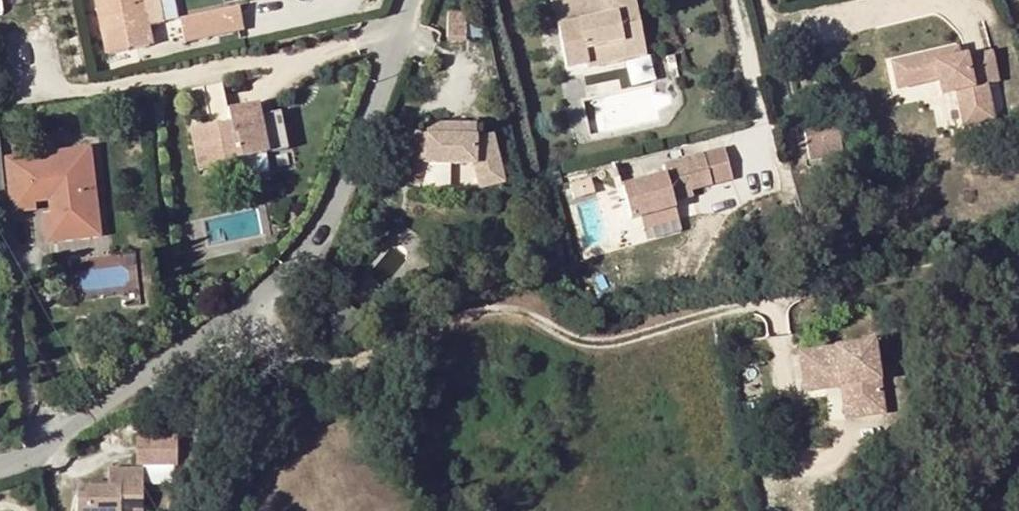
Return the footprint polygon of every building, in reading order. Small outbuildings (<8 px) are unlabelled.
[(105,57),(149,48),(146,28),(137,30),(132,4),(140,2),(139,0),(95,0),(97,9),(102,8),(107,32),(102,34),(105,57)] [(627,59),(621,37),(640,33),(633,0),(599,0),(603,19),(557,29),(565,68),(584,64),(585,69),(627,59)] [(146,28),(140,2),(132,4),(137,30),(146,28)] [(239,9),(220,12),(222,34),(243,30),(239,9)] [(181,43),(222,34),(220,12),(178,20),(181,43)] [(459,16),(440,17),(442,42),(461,41),(459,16)] [(646,56),(640,33),(621,37),(627,59),(646,56)] [(947,52),(893,65),(899,90),(939,81),(942,95),(958,92),(966,126),(995,120),(987,86),(999,83),(992,52),(967,58),(966,57),(949,61),(947,52)] [(949,124),(960,123),(957,95),(946,96),(949,124)] [(192,129),(201,172),(234,164),(233,162),(267,155),(256,105),(228,111),(231,126),(221,128),(220,124),(192,129)] [(803,131),(808,162),(842,155),(839,126),(803,131)] [(411,131),(403,165),(428,170),(475,169),(481,194),(506,187),(501,164),(493,137),(478,139),(478,128),(428,129),(427,135),(411,131)] [(40,154),(4,157),(10,212),(35,210),(34,197),(52,196),(54,214),(42,215),(44,236),(51,240),(51,243),(80,239),(80,226),(99,223),(96,189),(90,190),(85,156),(76,149),(61,152),(62,161),(49,162),(48,158),(40,158),(40,154)] [(705,155),(667,166),(677,202),(696,197),(694,191),(713,185),(705,155)] [(428,170),(403,165),(398,183),(421,190),(428,170)] [(624,181),(637,229),(678,217),(664,170),(624,181)] [(552,214),(537,218),(542,232),(555,229),(552,214)] [(874,341),(818,350),(823,381),(841,378),(842,386),(851,385),(856,416),(884,412),(874,341)] [(818,350),(800,353),(806,392),(842,386),(841,378),(823,381),(818,350)] [(851,385),(842,386),(847,418),(856,416),(851,385)] [(171,411),(132,418),(136,445),(176,438),(171,411)] [(130,508),(128,492),(150,488),(143,449),(107,456),(110,475),(83,481),(88,510),(130,510),(130,508)] [(128,492),(130,508),(153,504),(150,488),(128,492)]
